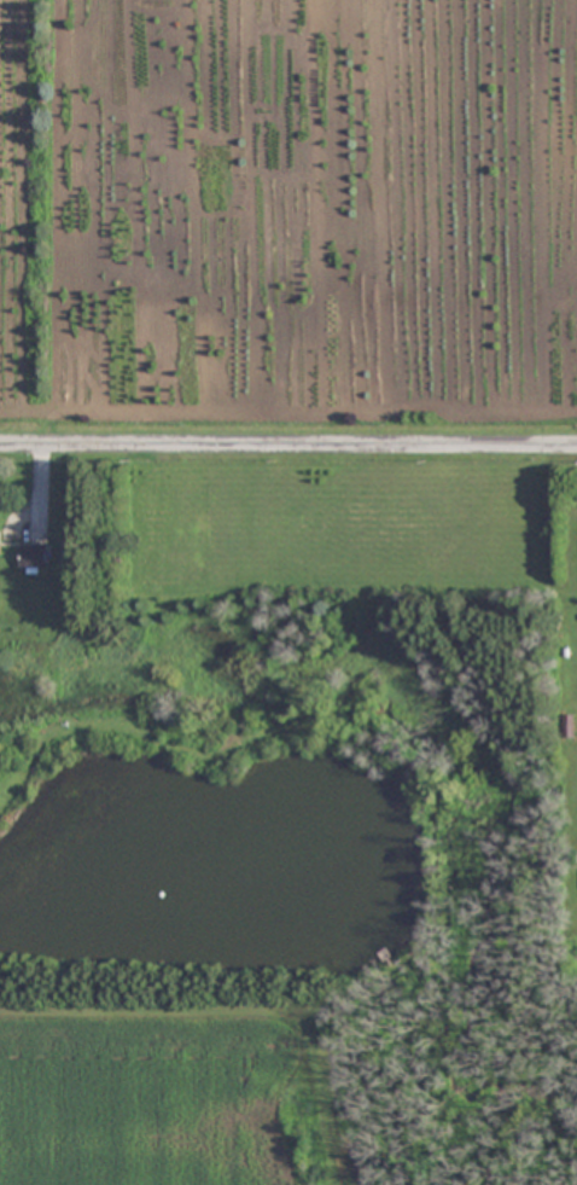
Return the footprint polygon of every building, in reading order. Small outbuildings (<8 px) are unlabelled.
[(21,543),(20,567),(45,568),(46,544),(21,543)]
